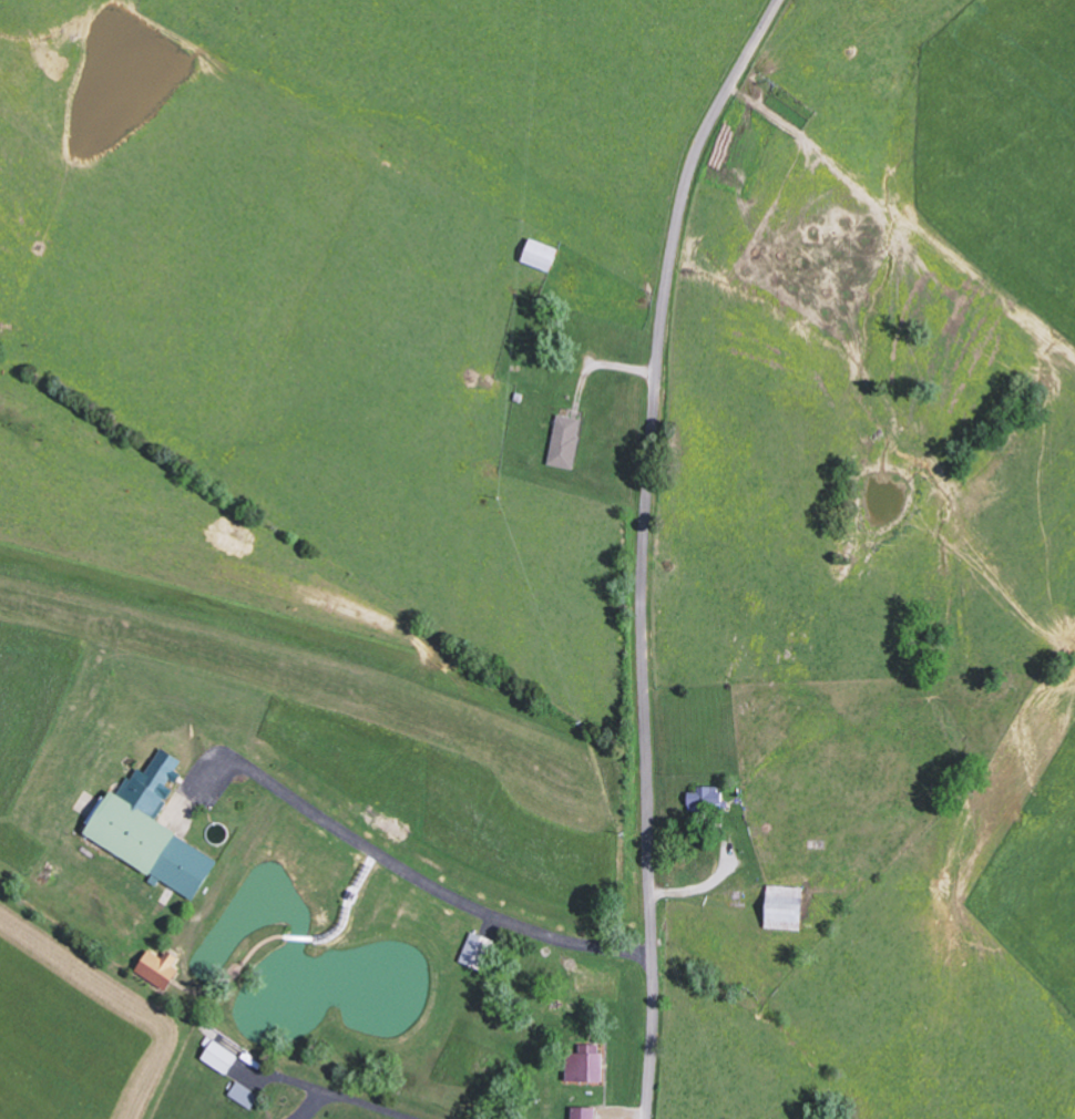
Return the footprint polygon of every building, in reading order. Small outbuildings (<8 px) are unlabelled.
[(562,251),(533,240),(525,263),(553,274),(562,251)] [(551,464),(576,469),(586,419),(560,414),(551,464)] [(110,783),(78,836),(198,910),(231,856),(163,817),(187,777),(180,772),(184,766),(161,752),(149,771),(140,766),(124,792),(110,783)] [(691,792),(692,811),(726,811),(725,786),(701,787),(701,792),(691,792)] [(807,887),(771,886),(770,930),(806,930),(807,887)] [(462,961),(485,971),(497,942),(474,932),(462,961)] [(137,974),(169,991),(181,969),(177,967),(182,958),(170,951),(166,958),(150,950),(137,974)] [(240,1054),(214,1041),(204,1061),(230,1074),(240,1054)] [(605,1045),(582,1044),(582,1054),(571,1054),(570,1081),(604,1082),(605,1045)] [(253,1109),(261,1094),(238,1082),(230,1097),(253,1109)] [(598,1108),(575,1108),(574,1118),(598,1118),(598,1108)]
